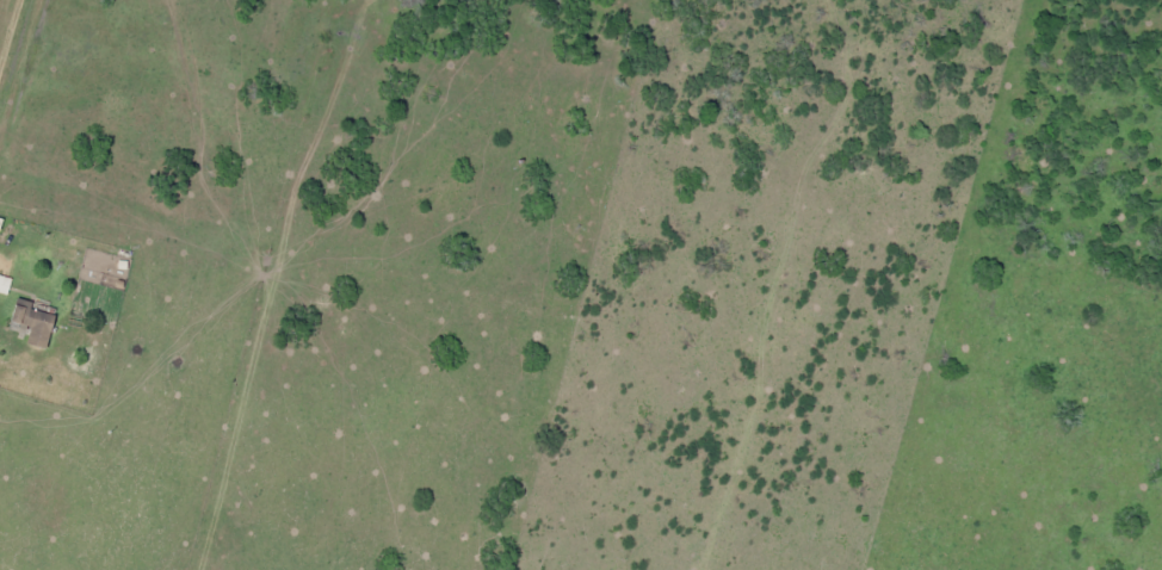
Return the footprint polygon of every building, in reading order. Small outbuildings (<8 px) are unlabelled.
[(6,292),(10,275),(0,273),(0,291),(6,292)]
